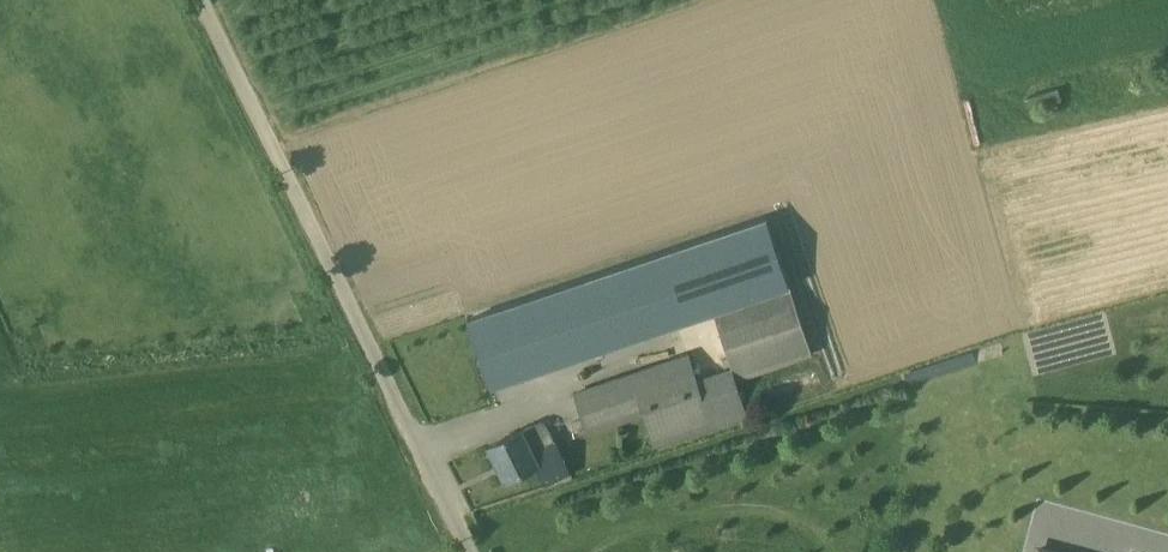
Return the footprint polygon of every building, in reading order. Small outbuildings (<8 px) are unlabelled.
[(468,319),(470,325),(491,390),(791,288),(769,225),(766,217),(468,319)] [(811,354),(789,291),(715,317),(731,366),(697,378),(688,352),(573,392),(588,434),(644,415),(654,447),(748,415),(736,380),(811,354)] [(1014,336),(1019,366),(1075,356),(1069,325),(1014,336)] [(547,483),(571,471),(544,418),(489,445),(506,480),(537,464),(547,483)]
